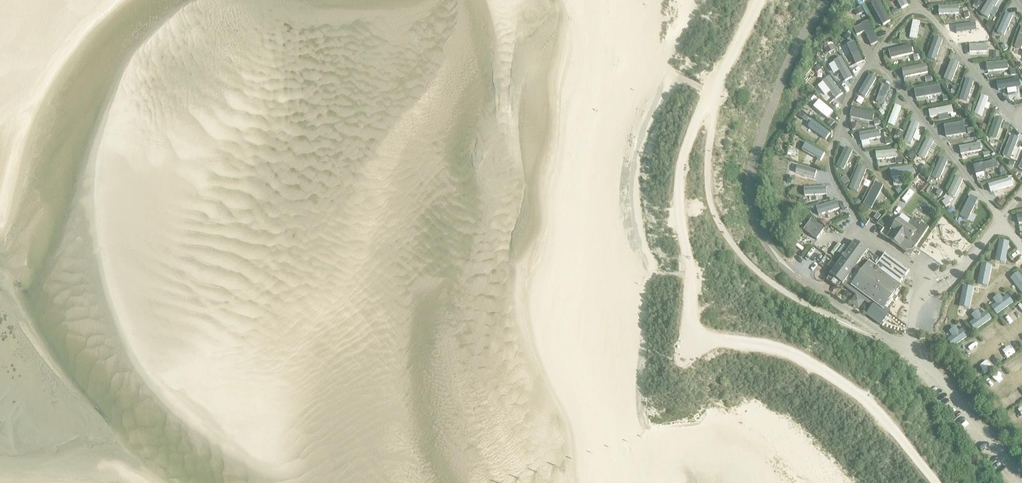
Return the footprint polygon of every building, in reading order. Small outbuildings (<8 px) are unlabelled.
[(905,0),(895,0),(900,10),(908,6),(905,0)] [(979,15),(987,20),(1000,0),(989,0),(979,15)] [(889,23),(877,1),(870,5),(882,27),(889,23)] [(958,15),(957,7),(938,8),(938,16),(958,15)] [(1012,17),(1005,14),(996,34),(1004,37),(1012,17)] [(868,22),(853,28),(857,36),(865,33),(871,46),(878,43),(868,22)] [(915,41),(919,23),(912,22),(908,39),(915,41)] [(976,32),(975,25),(954,27),(955,35),(976,32)] [(1021,28),(1014,49),(1020,51),(1021,47),(1021,29),(1021,28)] [(934,63),(942,41),(934,39),(927,60),(934,63)] [(862,64),(853,43),(846,46),(855,67),(862,64)] [(827,56),(834,58),(836,48),(830,46),(827,56)] [(912,56),(909,47),(887,52),(890,61),(912,56)] [(851,79),(840,59),(833,63),(844,83),(851,79)] [(959,64),(951,61),(943,81),(951,84),(959,64)] [(1007,71),(1007,63),(985,65),(986,73),(1007,71)] [(926,75),(924,66),(901,71),(902,80),(926,75)] [(875,80),(869,76),(858,95),(864,99),(875,80)] [(841,96),(828,78),(821,83),(835,101),(841,96)] [(973,83),(965,80),(959,101),(967,104),(973,83)] [(1019,89),(1018,81),(996,84),(997,92),(1019,89)] [(889,89),(880,86),(874,104),(883,107),(889,89)] [(940,97),(939,87),(913,92),(915,101),(940,97)] [(988,100),(981,97),(973,116),(980,119),(988,100)] [(832,114),(818,102),(812,109),(826,121),(832,114)] [(893,128),(900,109),(894,107),(887,126),(893,128)] [(952,115),(951,108),(928,113),(929,119),(952,115)] [(871,124),(873,115),(850,111),(849,120),(871,124)] [(995,142),(1002,121),(995,119),(988,139),(995,142)] [(829,135),(811,122),(807,128),(824,141),(829,135)] [(918,126),(912,123),(904,143),(910,146),(918,126)] [(965,137),(963,124),(943,128),(945,140),(965,137)] [(880,139),(878,132),(858,135),(860,143),(880,139)] [(1018,140),(1011,137),(1002,158),(1009,161),(1018,140)] [(933,144),(926,140),(916,158),(923,161),(933,144)] [(823,155),(805,145),(801,152),(819,162),(823,155)] [(981,153),(979,145),(958,149),(960,156),(981,153)] [(842,172),(852,152),(844,149),(835,169),(842,172)] [(895,159),(894,152),(875,154),(876,161),(895,159)] [(801,159),(799,166),(820,174),(822,167),(801,159)] [(947,162),(940,159),(932,178),(938,181),(947,162)] [(998,171),(996,162),(972,168),(974,177),(984,175),(984,174),(998,171)] [(816,173),(797,167),(794,174),(814,180),(816,173)] [(856,194),(866,171),(857,168),(848,191),(856,194)] [(913,177),(911,168),(888,171),(890,180),(913,177)] [(846,172),(840,176),(844,182),(850,179),(846,172)] [(962,182),(956,178),(947,196),(953,199),(962,182)] [(1012,186),(1009,179),(988,186),(991,193),(1012,186)] [(870,212),(883,188),(874,184),(862,207),(870,212)] [(825,196),(825,189),(807,190),(807,197),(825,196)] [(996,201),(1001,205),(1006,198),(1001,194),(996,201)] [(977,202),(970,198),(959,219),(966,223),(977,202)] [(904,199),(896,207),(901,212),(909,204),(904,199)] [(838,211),(836,203),(815,209),(817,218),(838,211)] [(850,215),(845,218),(851,228),(856,225),(850,215)] [(898,221),(886,238),(894,244),(906,253),(912,252),(915,247),(928,230),(913,219),(907,227),(898,221)] [(811,221),(803,231),(816,241),(824,230),(811,221)] [(929,242),(924,242),(925,252),(937,251),(936,229),(928,230),(929,242)] [(830,257),(835,261),(847,245),(843,241),(830,257)] [(867,251),(855,242),(830,276),(843,285),(845,282),(862,259),(867,252),(867,251)] [(1009,244),(999,242),(996,258),(1005,260),(1009,244)] [(845,282),(843,285),(849,291),(864,301),(866,298),(874,304),(867,314),(881,325),(890,313),(889,313),(884,310),(892,299),(896,301),(898,298),(894,296),(901,287),(899,286),(909,271),(885,254),(875,268),(869,264),(874,257),(867,252),(862,259),(845,282)] [(804,264),(806,256),(798,253),(795,262),(804,264)] [(991,266),(982,265),(979,282),(988,283),(991,266)] [(812,267),(808,273),(818,280),(822,274),(812,267)] [(1014,285),(1021,295),(1021,279),(1014,285)] [(973,288),(963,287),(960,303),(970,306),(973,288)] [(991,308),(997,315),(1013,303),(1008,296),(1003,299),(999,295),(993,300),(996,305),(991,308)] [(1010,307),(1018,318),(1021,315),(1021,309),(1018,303),(1010,307)] [(991,320),(986,312),(981,315),(981,316),(978,311),(971,316),(974,320),(970,324),(975,331),(991,320)] [(980,328),(987,337),(994,332),(987,324),(980,328)] [(952,337),(947,340),(953,348),(969,336),(964,328),(959,332),(955,327),(949,332),(952,337)] [(1008,344),(999,346),(1001,355),(1010,353),(1008,344)] [(1014,356),(1004,361),(1009,370),(1019,364),(1014,356)] [(973,369),(980,376),(990,365),(983,359),(973,369)] [(991,391),(998,385),(990,376),(983,382),(991,391)] [(1003,392),(1006,398),(1014,394),(1010,388),(1003,392)] [(1008,411),(1012,420),(1021,415),(1021,405),(1008,411)]
